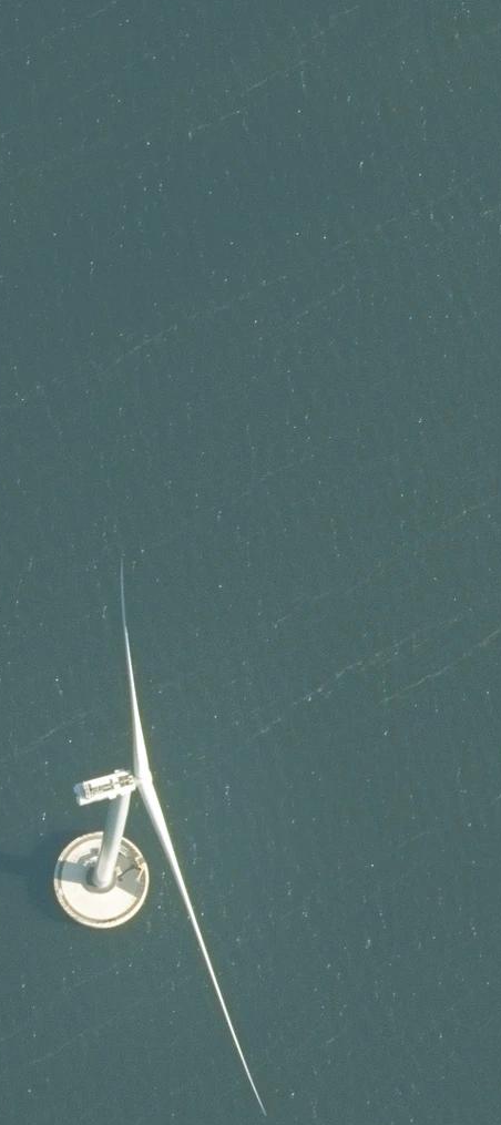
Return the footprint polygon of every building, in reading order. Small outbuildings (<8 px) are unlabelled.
[(104,880),(104,878),(104,876),(103,874),(102,873),(101,871),(100,870),(98,869),(97,869),(95,868),(93,868),(92,869),(90,869),(88,870),(87,871),(86,873),(85,874),(85,876),(85,878),(85,880),(85,881),(86,883),(87,884),(88,885),(90,886),(92,887),(93,887),(95,887),(97,887),(98,886),(100,885),(101,884),(102,883),(103,881),(104,880)]
